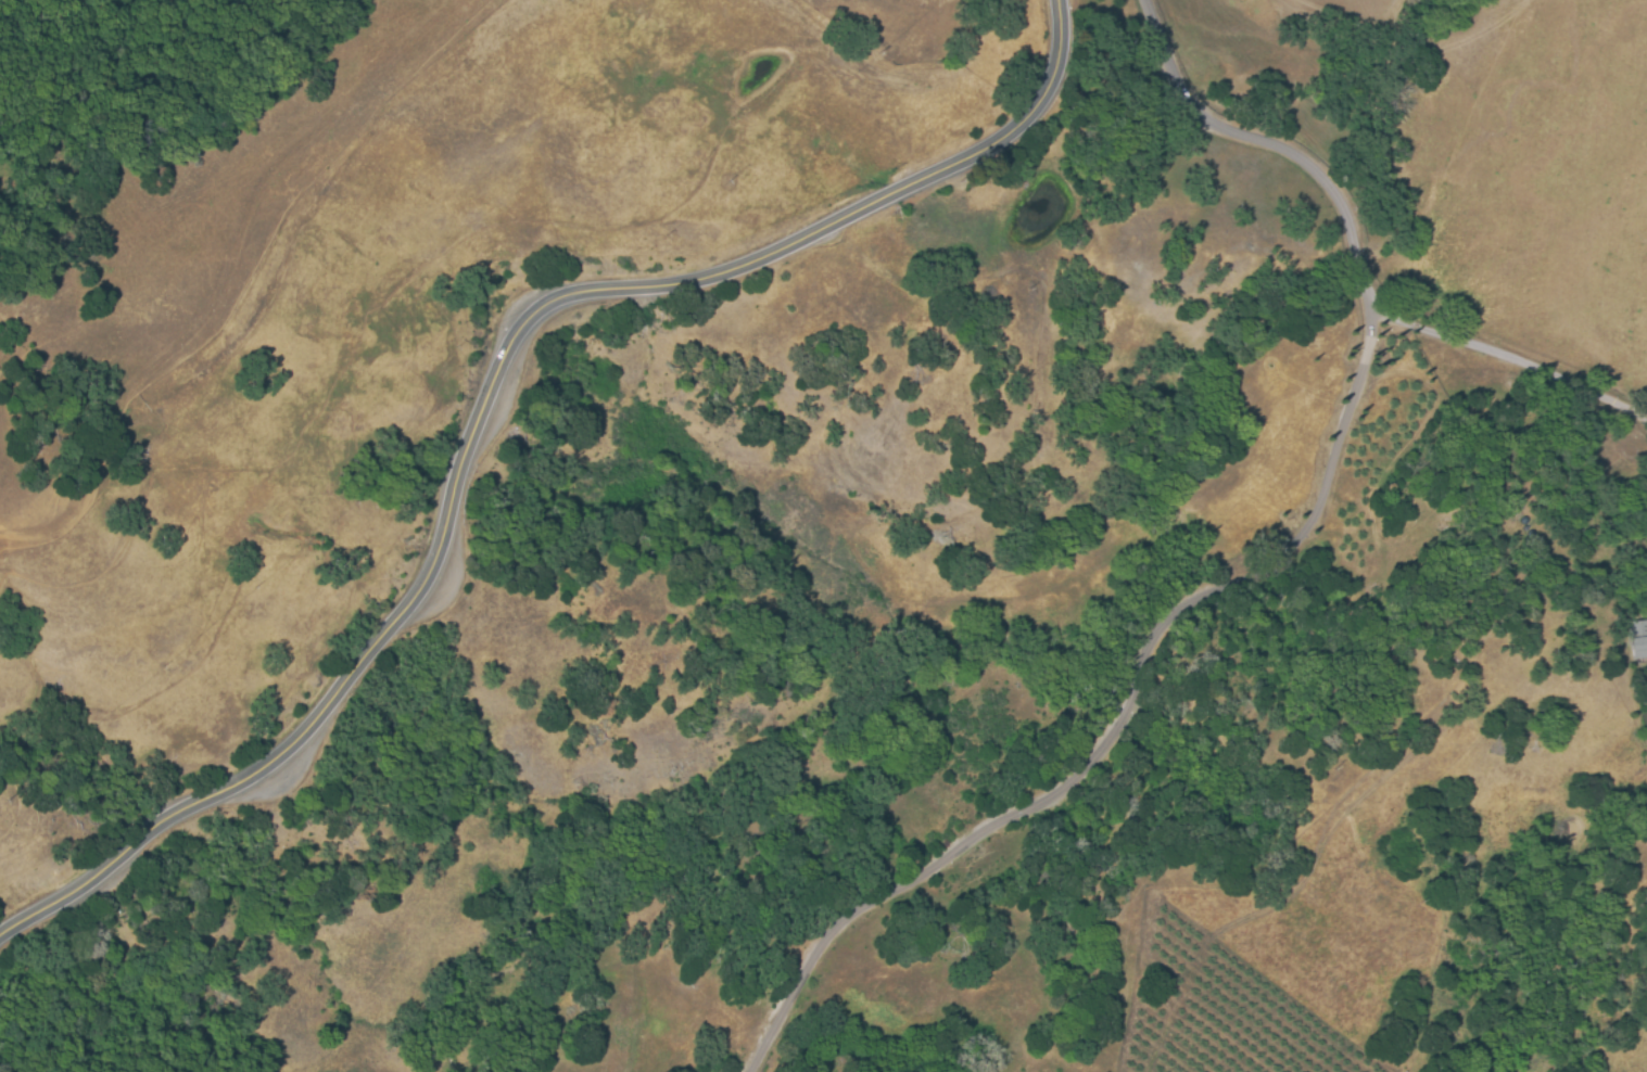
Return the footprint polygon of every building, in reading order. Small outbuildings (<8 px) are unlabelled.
[(1630,621),(1632,657),(1646,657),(1646,620),(1630,621)]
